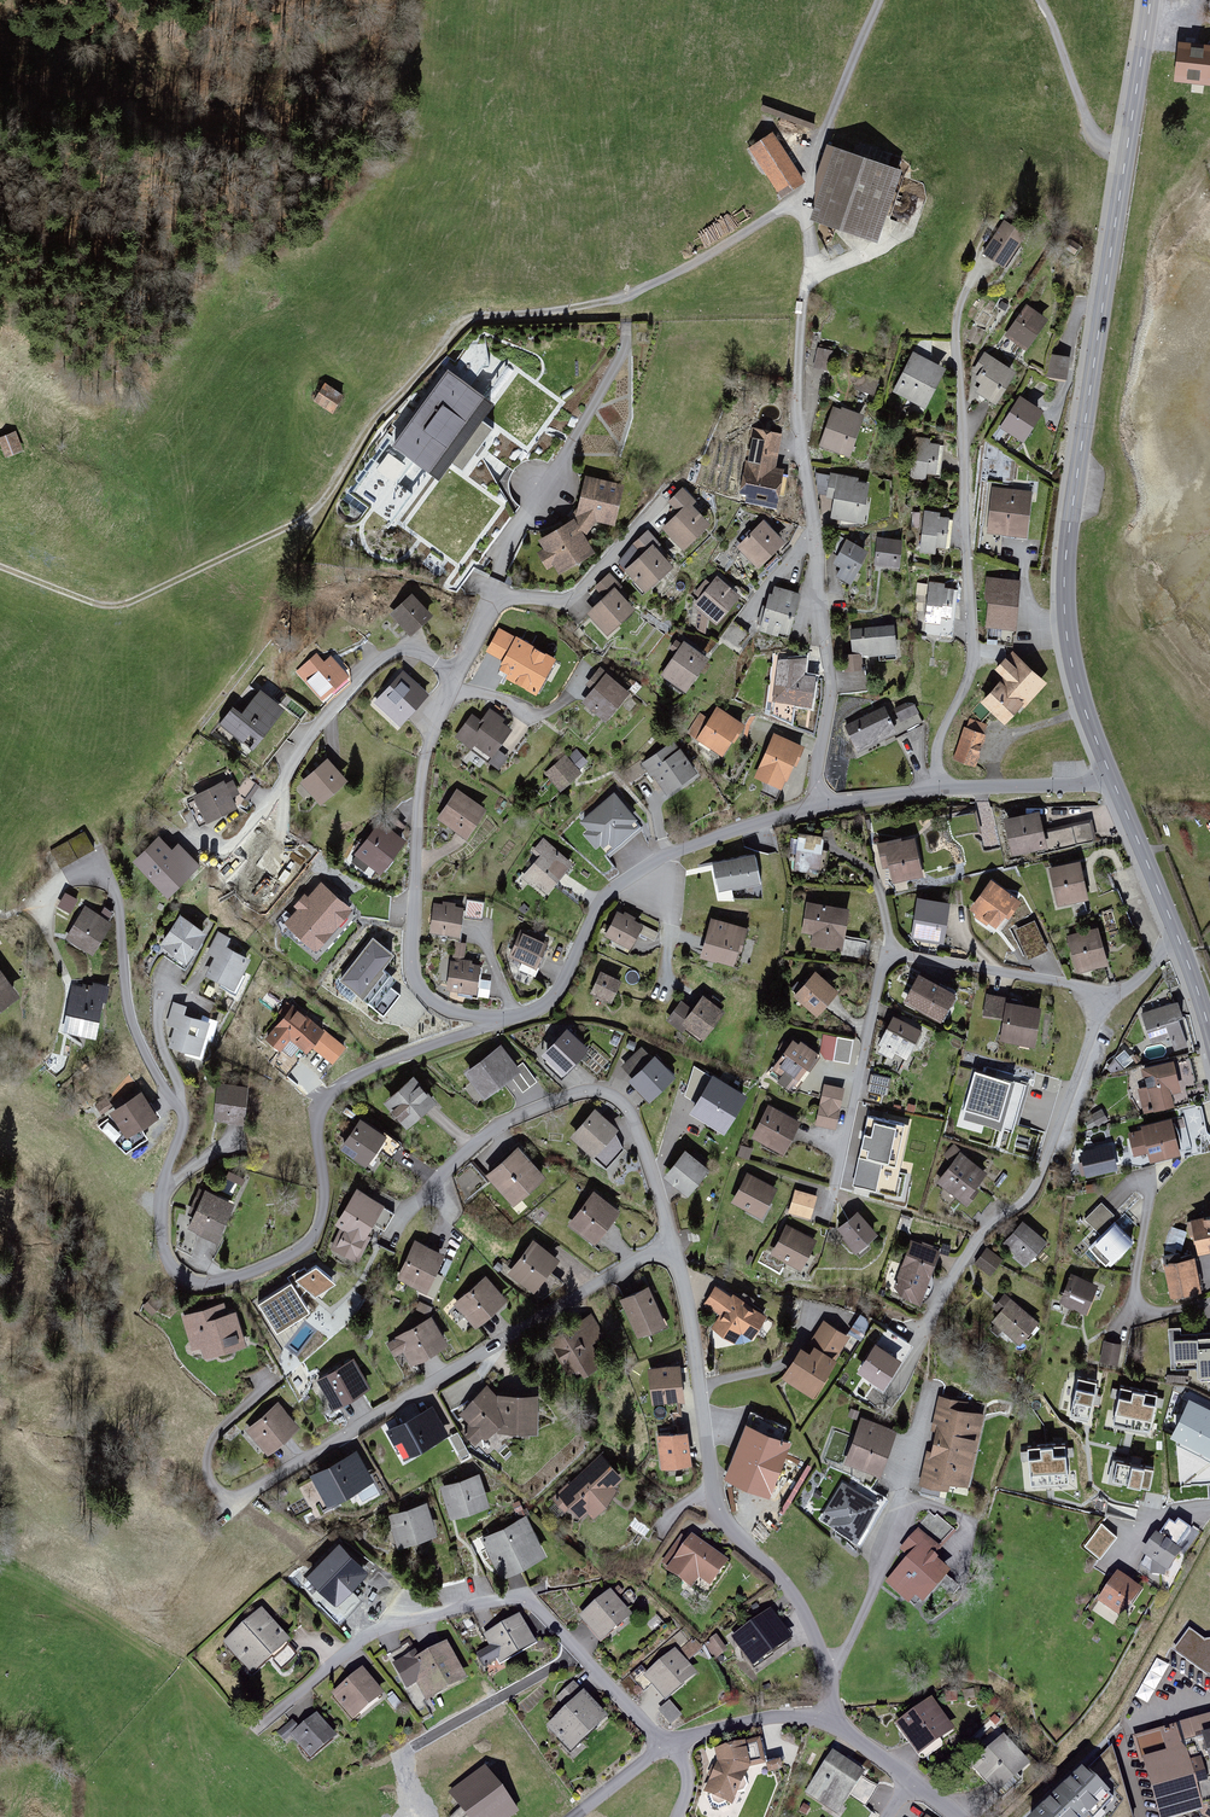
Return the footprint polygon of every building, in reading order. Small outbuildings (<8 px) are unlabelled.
[(1178,39),(1173,81),(1209,85),(1209,42),(1178,39)] [(783,204),(808,188),(775,137),(751,152),(783,204)] [(820,181),(818,213),(813,227),(882,251),(907,178),(830,152),(820,181)] [(1004,219),(982,252),(1005,268),(1028,235),(1004,219)] [(1027,304),(1005,333),(1027,350),(1049,321),(1027,304)] [(832,350),(817,347),(813,366),(828,369),(832,350)] [(1017,370),(985,349),(970,371),(979,377),(977,381),(982,384),(977,392),(995,404),(1017,370)] [(946,367),(913,350),(892,391),(926,408),(946,367)] [(1049,375),(1068,376),(1070,353),(1051,352),(1049,375)] [(438,477),(450,461),(462,469),(493,427),(481,418),(494,400),(448,367),(392,444),(438,477)] [(877,396),(882,379),(859,373),(854,389),(877,396)] [(344,395),(322,383),(314,399),(335,411),(344,395)] [(1019,395),(999,424),(1024,441),(1044,412),(1019,395)] [(850,456),(865,414),(834,403),(819,445),(850,456)] [(782,433),(752,427),(740,492),(747,493),(745,503),(776,508),(783,467),(776,465),(782,433)] [(0,436),(0,445),(5,457),(23,450),(15,430),(0,436)] [(930,438),(914,436),(910,479),(926,480),(927,473),(937,474),(940,443),(930,442),(930,438)] [(860,477),(830,472),(826,497),(835,498),(831,518),(863,523),(870,484),(859,483),(860,477)] [(585,535),(596,521),(616,525),(626,483),(584,474),(575,516),(539,539),(543,546),(536,550),(547,569),(554,564),(559,574),(595,552),(585,535)] [(698,502),(683,486),(668,500),(678,510),(671,517),(673,519),(663,528),(687,553),(714,526),(694,506),(698,502)] [(1032,490),(992,486),(987,533),(1027,537),(1032,490)] [(940,512),(924,510),(920,551),(936,553),(936,546),(946,547),(949,517),(940,516),(940,512)] [(785,540),(763,519),(736,546),(758,568),(785,540)] [(660,542),(647,528),(618,561),(645,591),(673,565),(655,547),(660,542)] [(903,540),(876,537),(873,564),(900,567),(903,540)] [(870,553),(846,539),(833,561),(840,566),(834,576),(851,586),(870,553)] [(623,585),(609,572),(595,585),(604,594),(592,605),(594,607),(588,613),(610,636),(637,610),(617,591),(623,585)] [(741,594),(717,575),(692,604),(717,623),(741,594)] [(1021,580),(986,576),(984,598),(989,603),(986,627),(1016,630),(1021,580)] [(954,587),(944,586),(944,582),(929,580),(925,621),(940,623),(941,617),(951,618),(954,587)] [(775,585),(773,593),(769,592),(759,630),(778,635),(779,630),(790,633),(801,592),(775,585)] [(410,634),(430,615),(412,596),(392,614),(410,634)] [(863,669),(862,656),(898,652),(894,623),(850,628),(852,653),(844,654),(846,671),(863,669)] [(555,660),(517,638),(502,664),(503,665),(500,669),(509,674),(507,678),(535,694),(555,660)] [(709,657),(683,640),(661,674),(687,691),(709,657)] [(1005,678),(981,703),(1005,726),(1047,683),(1013,650),(995,669),(1005,678)] [(326,662),(317,652),(296,670),(321,697),(347,673),(332,656),(326,662)] [(807,656),(779,659),(772,701),(812,706),(816,675),(805,673),(807,656)] [(630,692),(606,671),(600,666),(585,684),(591,689),(581,701),(605,722),(630,692)] [(427,700),(404,679),(382,703),(405,724),(427,700)] [(233,705),(219,722),(253,750),(286,708),(261,688),(242,712),(233,705)] [(894,708),(900,721),(919,712),(914,703),(905,702),(894,708)] [(717,705),(696,738),(722,755),(732,740),(734,741),(745,723),(743,722),(717,705)] [(897,732),(884,705),(844,724),(857,751),(897,732)] [(485,723),(474,716),(456,742),(474,755),(478,750),(496,762),(514,737),(504,730),(508,724),(492,713),(485,723)] [(964,727),(954,756),(975,764),(986,735),(964,727)] [(796,765),(805,745),(774,731),(754,777),(781,788),(785,779),(787,780),(794,764),(796,765)] [(674,739),(641,762),(651,775),(653,774),(667,794),(698,771),(683,751),(674,739)] [(576,748),(567,756),(565,754),(544,773),(560,791),(582,772),(579,769),(588,761),(576,748)] [(348,779),(327,757),(300,782),(320,804),(348,779)] [(224,780),(193,795),(206,822),(237,806),(224,780)] [(487,808),(456,787),(436,816),(467,837),(487,808)] [(614,796),(582,821),(590,830),(585,834),(596,847),(601,842),(604,845),(609,841),(614,846),(639,826),(614,796)] [(1048,848),(1039,810),(1003,818),(1012,857),(1048,848)] [(405,842),(379,823),(350,861),(364,872),(371,862),(383,871),(405,842)] [(84,831),(51,849),(60,866),(93,848),(84,831)] [(157,832),(128,861),(165,898),(199,864),(177,843),(173,847),(157,832)] [(288,834),(273,837),(251,869),(277,886),(299,854),(305,845),(288,834)] [(574,864),(543,837),(530,852),(538,859),(523,876),(547,896),(574,864)] [(828,841),(801,837),(795,873),(822,878),(828,841)] [(901,839),(877,844),(882,870),(889,868),(892,885),(926,879),(919,842),(905,845),(901,839)] [(753,857),(714,864),(719,891),(759,883),(753,857)] [(1089,898),(1080,860),(1048,868),(1058,906),(1089,898)] [(1020,900),(991,879),(970,907),(999,928),(1020,900)] [(321,880),(283,922),(316,951),(354,909),(321,880)] [(64,889),(58,904),(71,910),(78,895),(64,889)] [(950,901),(917,896),(911,939),(944,944),(950,901)] [(465,906),(434,900),(428,932),(460,937),(465,906)] [(852,912),(810,905),(805,936),(815,938),(813,949),(844,954),(852,912)] [(113,923),(85,906),(65,937),(93,954),(113,923)] [(643,924),(617,910),(605,934),(630,948),(643,924)] [(209,934),(180,914),(159,945),(188,965),(209,934)] [(747,927),(713,916),(701,958),(735,968),(747,927)] [(1036,920),(1016,926),(1021,942),(1036,938),(1039,949),(1043,947),(1036,920)] [(1109,963),(1098,926),(1067,936),(1077,972),(1109,963)] [(234,939),(218,931),(207,953),(214,957),(205,975),(234,989),(250,957),(230,947),(234,939)] [(548,943),(520,931),(509,956),(537,968),(548,943)] [(391,955),(373,941),(341,981),(363,998),(383,972),(380,970),(391,955)] [(467,943),(456,941),(453,956),(465,958),(467,943)] [(482,965),(451,961),(447,992),(477,996),(482,965)] [(21,996),(0,967),(0,1011),(21,996)] [(622,979),(600,970),(590,993),(611,1003),(622,979)] [(957,993),(918,972),(903,1002),(942,1022),(957,993)] [(821,978),(797,1002),(819,1023),(842,999),(821,978)] [(90,988),(73,984),(62,1029),(96,1037),(109,982),(92,979),(90,988)] [(694,1008),(681,998),(666,1018),(682,1030),(685,1027),(703,1040),(725,1011),(704,995),(694,1008)] [(1015,1004),(989,1000),(985,1022),(1005,1025),(1001,1047),(1040,1053),(1046,1016),(1014,1011),(1015,1004)] [(210,1021),(184,1013),(186,1005),(173,1001),(166,1024),(174,1026),(168,1046),(199,1056),(210,1021)] [(294,1004),(264,1040),(278,1051),(290,1037),(305,1051),(324,1029),(294,1004)] [(1181,1009),(1144,1019),(1152,1048),(1174,1042),(1177,1057),(1193,1053),(1181,1009)] [(892,1059),(895,1054),(906,1059),(922,1030),(893,1015),(877,1044),(881,1046),(878,1052),(892,1059)] [(566,1027),(541,1054),(565,1076),(590,1049),(566,1027)] [(819,1053),(849,1060),(854,1037),(824,1030),(819,1053)] [(820,1062),(795,1044),(771,1077),(796,1095),(820,1062)] [(515,1068),(500,1048),(469,1072),(484,1091),(508,1073),(521,1090),(535,1079),(522,1062),(515,1068)] [(1127,1048),(1118,1052),(1123,1063),(1132,1059),(1127,1048)] [(656,1055),(629,1080),(649,1102),(676,1077),(656,1055)] [(1177,1066),(1143,1072),(1146,1088),(1140,1089),(1145,1115),(1175,1110),(1173,1098),(1183,1096),(1177,1066)] [(748,1094),(713,1074),(689,1112),(724,1133),(748,1094)] [(1013,1084),(976,1074),(964,1120),(1000,1130),(1013,1084)] [(414,1076),(384,1100),(406,1126),(435,1102),(414,1076)] [(881,1101),(886,1084),(868,1080),(863,1097),(881,1101)] [(245,1124),(247,1085),(216,1083),(213,1122),(245,1124)] [(843,1089),(825,1085),(817,1125),(835,1129),(843,1089)] [(141,1091),(109,1112),(126,1138),(158,1118),(141,1091)] [(799,1123),(769,1107),(753,1138),(782,1153),(799,1123)] [(595,1108),(569,1136),(591,1156),(617,1129),(595,1108)] [(1101,1109),(1088,1116),(1093,1126),(1107,1119),(1101,1109)] [(387,1135),(360,1117),(339,1148),(366,1166),(387,1135)] [(903,1127),(869,1119),(854,1185),(875,1190),(881,1162),(894,1165),(903,1127)] [(1174,1120),(1126,1131),(1132,1156),(1151,1152),(1153,1161),(1182,1154),(1174,1120)] [(1113,1145),(1079,1152),(1084,1176),(1118,1169),(1113,1145)] [(519,1147),(488,1174),(514,1205),(545,1178),(519,1147)] [(708,1171),(684,1151),(663,1175),(687,1196),(708,1171)] [(994,1180),(965,1157),(940,1186),(969,1210),(994,1180)] [(780,1196),(748,1178),(733,1206),(764,1224),(780,1196)] [(384,1205),(357,1187),(335,1225),(340,1228),(331,1249),(358,1262),(371,1235),(368,1234),(384,1205)] [(235,1202),(205,1188),(187,1227),(217,1241),(235,1202)] [(621,1211),(594,1190),(568,1222),(595,1244),(621,1211)] [(821,1203),(796,1195),(789,1217),(814,1225),(821,1203)] [(1115,1215),(1101,1201),(1084,1219),(1093,1228),(1082,1240),(1108,1265),(1131,1242),(1109,1220),(1115,1215)] [(863,1218),(839,1236),(858,1260),(881,1242),(863,1218)] [(1194,1223),(1202,1261),(1209,1260),(1209,1220),(1194,1223)] [(1047,1243),(1023,1221),(1004,1242),(1028,1263),(1047,1243)] [(821,1247),(790,1230),(774,1258),(805,1275),(821,1247)] [(534,1238),(508,1273),(533,1292),(559,1256),(534,1238)] [(444,1254),(414,1239),(396,1278),(426,1292),(444,1254)] [(1003,1258),(987,1245),(974,1262),(990,1275),(1003,1258)] [(944,1255),(912,1246),(896,1292),(905,1304),(923,1311),(944,1255)] [(1197,1264),(1168,1269),(1173,1300),(1203,1295),(1197,1264)] [(291,1282),(258,1303),(276,1332),(310,1311),(301,1296),(307,1289),(315,1296),(336,1282),(316,1265),(307,1271),(305,1267),(287,1276),(291,1282)] [(1099,1285),(1072,1273),(1059,1301),(1087,1313),(1099,1285)] [(486,1276),(453,1303),(475,1329),(507,1301),(486,1276)] [(649,1285),(619,1298),(637,1338),(667,1325),(649,1285)] [(765,1318),(716,1286),(706,1302),(722,1312),(712,1328),(734,1342),(740,1332),(752,1339),(765,1318)] [(160,1307),(151,1297),(142,1305),(152,1315),(160,1307)] [(1040,1327),(1008,1298),(989,1319),(1022,1348),(1040,1327)] [(224,1302),(181,1315),(192,1350),(201,1347),(204,1358),(247,1345),(236,1310),(228,1313),(224,1302)] [(612,1346),(591,1313),(546,1342),(567,1375),(578,1368),(584,1377),(618,1355),(612,1346)] [(449,1344),(432,1315),(385,1342),(394,1357),(403,1352),(411,1366),(449,1344)] [(850,1336),(823,1320),(805,1349),(800,1346),(781,1377),(813,1396),(850,1336)] [(1197,1333),(1197,1338),(1174,1340),(1175,1360),(1197,1359),(1198,1378),(1200,1377),(1201,1381),(1209,1380),(1209,1332),(1197,1333)] [(1125,1344),(1103,1340),(1099,1365),(1121,1369),(1125,1344)] [(875,1342),(856,1371),(882,1388),(901,1359),(875,1342)] [(372,1386),(354,1357),(316,1380),(334,1409),(372,1386)] [(680,1364),(647,1368),(652,1405),(684,1400),(680,1364)] [(1078,1377),(1070,1414),(1088,1418),(1097,1381),(1078,1377)] [(1139,1390),(1121,1385),(1112,1423),(1131,1427),(1139,1390)] [(488,1387),(458,1418),(466,1427),(460,1433),(479,1451),(485,1444),(489,1448),(502,1435),(538,1437),(539,1401),(501,1399),(488,1387)] [(1149,1431),(1157,1394),(1139,1390),(1131,1427),(1149,1431)] [(965,1402),(938,1396),(919,1488),(950,1494),(951,1488),(968,1491),(984,1416),(963,1411),(965,1402)] [(1170,1437),(1175,1487),(1209,1483),(1209,1408),(1189,1397),(1170,1437)] [(300,1427),(278,1401),(245,1429),(268,1455),(300,1427)] [(432,1406),(386,1431),(393,1445),(401,1441),(410,1458),(449,1437),(432,1406)] [(897,1429),(861,1416),(843,1463),(880,1477),(897,1429)] [(786,1446),(747,1430),(728,1478),(767,1493),(786,1446)] [(688,1431),(657,1435),(661,1469),(692,1465),(688,1431)] [(461,1445),(451,1449),(455,1458),(465,1454),(461,1445)] [(1068,1482),(1065,1445),(1046,1446),(1049,1484),(1068,1482)] [(1046,1446),(1027,1448),(1031,1485),(1049,1484),(1046,1446)] [(356,1450),(309,1475),(327,1509),(374,1484),(356,1450)] [(1104,1476),(1113,1477),(1117,1457),(1108,1455),(1104,1476)] [(565,1487),(555,1496),(565,1506),(571,1502),(579,1511),(587,1503),(595,1508),(597,1506),(598,1507),(605,1500),(611,1501),(634,1516),(629,1524),(645,1535),(661,1510),(645,1499),(637,1512),(613,1495),(617,1491),(609,1483),(618,1475),(601,1457),(568,1488),(567,1487),(565,1487)] [(1117,1461),(1112,1480),(1150,1488),(1154,1469),(1117,1461)] [(479,1474),(440,1485),(451,1519),(489,1508),(479,1474)] [(880,1504),(841,1481),(823,1512),(833,1518),(828,1526),(857,1543),(880,1504)] [(438,1534),(427,1501),(387,1514),(398,1547),(438,1534)] [(527,1515),(481,1536),(499,1576),(545,1556),(527,1515)] [(1159,1535),(1156,1533),(1143,1551),(1166,1568),(1180,1548),(1175,1544),(1188,1526),(1179,1520),(1175,1525),(1169,1521),(1159,1535)] [(1101,1559),(1119,1537),(1102,1524),(1084,1546),(1101,1559)] [(918,1531),(899,1552),(908,1560),(885,1584),(909,1606),(915,1599),(923,1606),(951,1576),(934,1560),(941,1552),(918,1531)] [(730,1566),(691,1538),(665,1573),(691,1591),(699,1581),(713,1591),(730,1566)] [(340,1546),(304,1577),(330,1606),(365,1575),(340,1546)] [(1139,1587),(1118,1572),(1099,1599),(1121,1613),(1139,1587)] [(633,1620),(609,1592),(579,1618),(604,1645),(633,1620)] [(261,1611),(223,1643),(254,1679),(292,1646),(261,1611)] [(794,1643),(771,1611),(730,1639),(753,1671),(794,1643)] [(491,1649),(478,1656),(485,1668),(497,1662),(499,1667),(536,1647),(519,1616),(483,1636),(491,1649)] [(1189,1633),(1175,1653),(1208,1677),(1209,1677),(1209,1644),(1204,1645),(1189,1633)] [(728,1652),(716,1636),(704,1645),(716,1661),(728,1652)] [(694,1638),(678,1651),(688,1663),(704,1650),(694,1638)] [(447,1645),(422,1659),(417,1651),(392,1665),(406,1690),(417,1685),(427,1704),(467,1682),(447,1645)] [(676,1652),(644,1677),(665,1702),(696,1678),(676,1652)] [(1156,1689),(1167,1661),(1155,1656),(1144,1684),(1156,1689)] [(384,1698),(364,1672),(333,1696),(353,1722),(384,1698)] [(570,1717),(550,1734),(574,1761),(612,1728),(576,1687),(558,1703),(570,1717)] [(934,1697),(898,1723),(921,1755),(957,1730),(934,1697)] [(669,1699),(659,1708),(672,1721),(681,1713),(669,1699)] [(1182,1723),(1188,1741),(1207,1735),(1209,1744),(1209,1714),(1182,1723)] [(336,1740),(317,1716),(291,1737),(311,1760),(336,1740)] [(298,1730),(291,1722),(278,1734),(284,1742),(298,1730)] [(1137,1739),(1163,1816),(1176,1816),(1206,1807),(1178,1725),(1137,1739)] [(1008,1734),(973,1764),(1002,1798),(1037,1768),(1008,1734)] [(762,1737),(717,1747),(720,1758),(707,1792),(735,1804),(753,1764),(768,1761),(762,1737)] [(866,1771),(833,1750),(806,1793),(838,1814),(866,1771)] [(451,1795),(468,1816),(513,1816),(522,1811),(488,1766),(451,1795)] [(1035,1816),(1095,1816),(1112,1802),(1083,1772),(1035,1816)]
